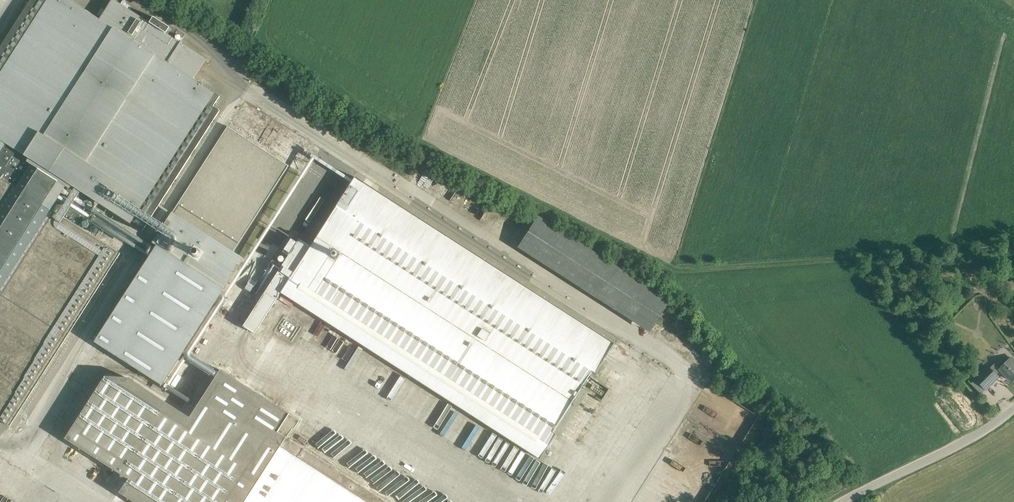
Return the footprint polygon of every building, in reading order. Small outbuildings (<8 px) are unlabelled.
[(143,231),(214,120),(220,110),(214,106),(220,96),(194,79),(207,59),(167,33),(171,28),(154,17),(151,23),(115,0),(113,0),(101,19),(71,0),(31,0),(0,48),(0,419),(10,426),(121,254),(51,209),(66,186),(70,188),(72,185),(143,231)] [(95,342),(163,386),(245,258),(234,251),(289,166),(228,126),(152,243),(158,246),(95,342)] [(290,253),(243,326),(255,334),(281,292),(282,292),(287,284),(546,450),(540,458),(541,459),(557,434),(554,432),(592,372),(596,374),(615,344),(355,176),(311,246),(299,239),(297,242),(291,238),(284,250),(290,253)] [(518,248),(650,332),(670,301),(538,216),(518,248)] [(974,378),(985,390),(998,377),(996,375),(1000,371),(1009,380),(1013,375),(1013,360),(1011,358),(1005,364),(1000,358),(991,368),(988,365),(974,378)] [(66,438),(129,479),(120,493),(135,501),(387,501),(287,437),(293,427),(294,428),(299,421),(289,414),(290,414),(221,370),(190,417),(129,378),(106,377),(66,438)] [(546,495),(551,497),(554,493),(573,501),(574,501),(589,469),(564,457),(546,495)]
